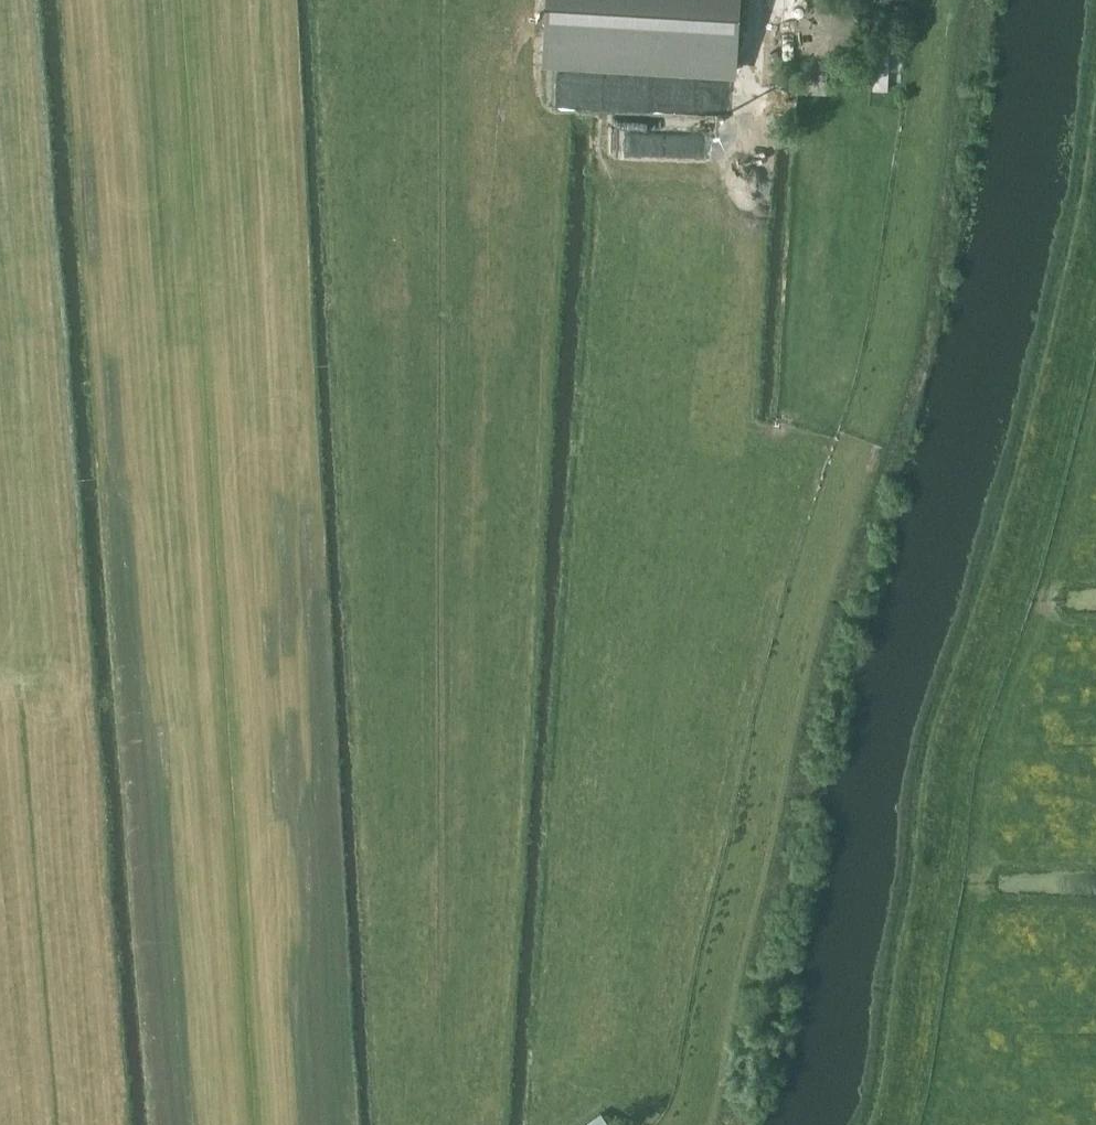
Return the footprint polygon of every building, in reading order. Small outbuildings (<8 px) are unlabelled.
[(544,59),(738,70),(741,15),(741,0),(548,0),(544,59)] [(603,1114),(589,1124),(611,1124),(603,1114)]
